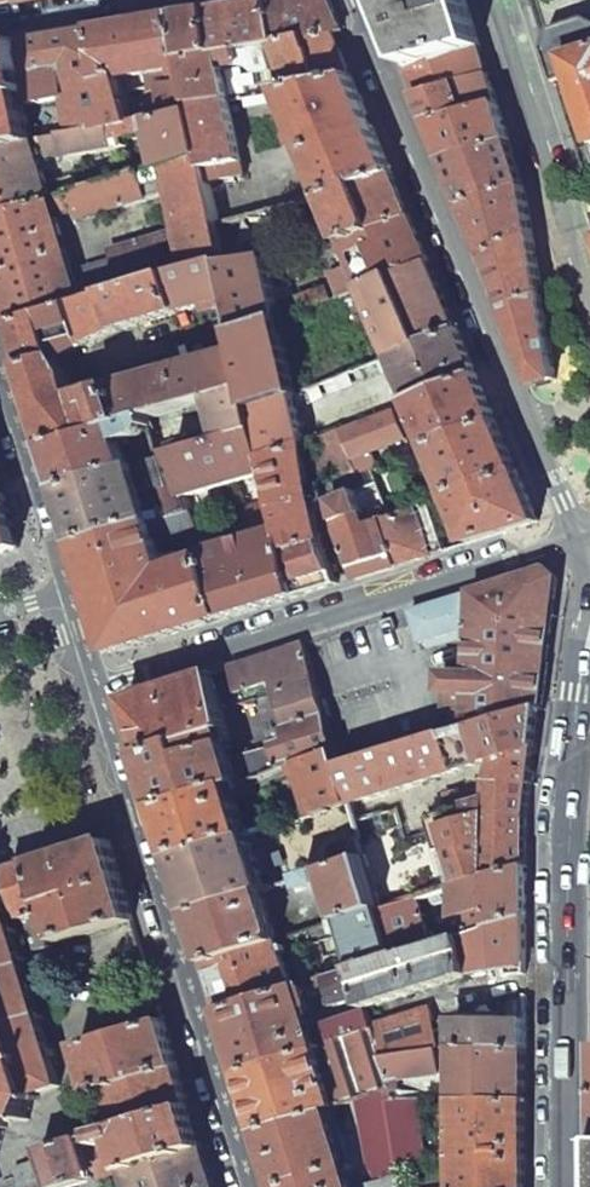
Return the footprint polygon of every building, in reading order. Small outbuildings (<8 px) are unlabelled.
[(334,32),(335,33),(343,32),(330,0),(265,0),(260,1),(207,10),(216,52),(220,51),(265,44),(334,32)] [(408,65),(414,64),(481,46),(475,26),(466,0),(382,0),(408,65)] [(199,11),(176,15),(185,57),(216,52),(207,10),(199,11)] [(135,22),(93,29),(99,79),(120,76),(121,78),(143,74),(152,73),(186,67),(185,57),(176,15),(135,22)] [(587,19),(552,31),(545,49),(551,70),(555,82),(573,76),(589,131),(589,21),(587,19)] [(93,29),(22,41),(28,105),(69,97),(74,133),(134,123),(121,78),(120,76),(99,79),(93,29)] [(334,32),(265,44),(267,51),(277,49),(291,88),(352,76),(348,68),(335,33),(334,32)] [(34,140),(28,105),(22,41),(0,45),(0,146),(34,140)] [(265,44),(220,51),(223,68),(240,65),(250,67),(255,72),(272,70),(267,51),(265,44)] [(481,46),(414,64),(408,65),(418,90),(420,95),(489,75),(481,46)] [(216,52),(185,57),(186,67),(194,106),(229,100),(223,68),(220,51),(216,52)] [(186,67),(152,73),(162,87),(166,109),(154,111),(156,119),(195,113),(194,106),(186,67)] [(143,74),(121,78),(134,123),(149,120),(156,119),(154,111),(143,74)] [(431,120),(497,102),(492,85),(489,75),(420,95),(431,120)] [(291,88),(281,90),(288,107),(296,126),(307,151),(301,153),(304,160),(310,158),(318,178),(326,196),(393,172),(368,114),(364,105),(352,76),(291,88)] [(229,100),(194,106),(195,113),(203,155),(207,169),(241,161),(234,121),(229,100)] [(506,127),(497,102),(431,120),(446,160),(510,140),(506,127)] [(156,119),(149,120),(152,135),(159,168),(166,166),(203,155),(195,113),(156,119)] [(74,133),(34,140),(39,157),(45,156),(68,157),(119,148),(128,139),(152,135),(149,120),(134,123),(74,133)] [(0,146),(0,213),(52,198),(39,157),(34,140),(0,146)] [(510,140),(446,160),(450,170),(463,202),(524,185),(519,168),(510,140)] [(203,155),(166,166),(172,195),(179,230),(189,272),(227,261),(219,224),(207,169),(203,155)] [(318,178),(310,158),(304,160),(297,161),(306,183),(318,178)] [(241,161),(207,169),(219,224),(248,220),(326,196),(318,178),(306,183),(297,161),(245,174),(241,161)] [(62,196),(52,198),(57,217),(77,211),(80,220),(172,195),(166,166),(159,168),(80,190),(62,196)] [(393,172),(326,196),(345,241),(411,216),(408,209),(393,172)] [(78,183),(60,188),(62,196),(80,190),(78,183)] [(524,185),(463,202),(481,247),(485,257),(534,239),(530,216),(524,185)] [(0,213),(0,281),(13,323),(44,314),(76,304),(83,302),(80,293),(57,217),(52,198),(0,213)] [(411,216),(345,241),(357,270),(364,287),(430,261),(411,216)] [(93,289),(80,293),(83,302),(109,295),(172,276),(189,272),(179,230),(112,250),(115,260),(87,269),(93,289)] [(540,280),(534,239),(485,257),(503,301),(506,309),(542,295),(540,280)] [(268,255),(227,263),(235,297),(242,333),(281,318),(268,255)] [(172,276),(182,311),(235,297),(227,263),(227,261),(189,272),(172,276)] [(430,261),(364,287),(393,355),(459,329),(434,270),(430,261)] [(324,287),(294,298),(295,302),(294,303),(297,312),(302,310),(364,287),(357,270),(338,277),(342,286),(331,290),(324,287)] [(120,330),(182,311),(172,276),(109,295),(120,330)] [(76,304),(87,343),(120,330),(109,295),(83,302),(76,304)] [(534,379),(536,385),(556,379),(553,360),(548,328),(542,295),(506,309),(521,347),(534,379)] [(87,343),(76,304),(44,314),(58,357),(60,358),(87,343)] [(297,312),(281,318),(283,324),(296,323),(304,319),(302,310),(297,312)] [(58,357),(44,314),(13,323),(21,351),(26,367),(58,357)] [(281,318),(242,333),(245,351),(252,386),(257,407),(296,394),(300,392),(283,324),(281,318)] [(459,329),(393,355),(411,401),(477,374),(474,366),(459,329)] [(324,372),(305,380),(308,388),(370,364),(367,358),(355,362),(349,348),(319,360),(324,372)] [(245,351),(183,367),(194,403),(214,397),(252,386),(245,351)] [(29,377),(51,446),(130,423),(117,385),(75,398),(69,373),(60,358),(58,357),(26,367),(29,377)] [(183,367),(117,385),(130,423),(152,416),(194,403),(183,367)] [(477,374),(411,401),(431,447),(497,421),(494,414),(477,374)] [(252,386),(214,397),(224,440),(262,429),(257,407),(252,386)] [(296,394),(257,407),(262,429),(267,457),(306,443),(296,394)] [(395,408),(342,428),(360,476),(372,471),(377,468),(371,452),(408,437),(395,408)] [(63,488),(175,455),(204,446),(200,433),(159,445),(155,425),(152,416),(130,423),(51,446),(53,456),(63,488)] [(497,421),(431,447),(451,496),(518,471),(515,464),(497,421)] [(342,428),(310,441),(310,447),(315,446),(318,473),(344,473),(344,496),(358,490),(376,482),(372,471),(360,476),(342,428)] [(201,502),(194,496),(270,473),(267,457),(262,429),(224,440),(204,446),(175,455),(189,498),(192,510),(204,546),(211,543),(204,519),(204,513),(201,502)] [(306,443),(267,457),(270,473),(281,522),(287,550),(323,540),(313,495),(306,443)] [(405,448),(399,451),(402,458),(408,456),(405,448)] [(81,545),(192,510),(189,498),(175,455),(63,488),(66,496),(81,545)] [(518,471),(451,496),(470,543),(539,521),(536,514),(518,471)] [(20,547),(12,521),(0,484),(0,553),(20,547)] [(344,496),(332,500),(340,533),(369,524),(362,502),(358,490),(344,496)] [(437,501),(434,494),(428,496),(430,503),(431,503),(437,501)] [(385,520),(399,565),(418,559),(446,550),(442,539),(436,520),(431,503),(430,503),(416,509),(388,519),(385,520)] [(389,510),(386,504),(380,506),(382,513),(385,511),(389,510)] [(192,510),(81,545),(99,605),(114,653),(226,618),(207,558),(173,569),(172,565),(167,566),(161,547),(189,538),(194,554),(205,551),(204,546),(192,510)] [(382,513),(378,514),(374,515),(376,522),(384,519),(385,520),(388,519),(385,511),(382,513)] [(436,520),(442,539),(452,536),(445,517),(436,520)] [(378,572),(399,565),(385,520),(384,519),(376,522),(369,524),(340,533),(356,578),(378,572)] [(297,596),(287,550),(281,522),(266,527),(267,535),(206,553),(207,558),(226,618),(265,606),(297,596)] [(323,540),(287,550),(297,596),(339,583),(323,540)] [(464,638),(463,631),(472,628),(470,673),(443,672),(443,691),(445,691),(444,737),(541,706),(549,640),(557,578),(547,570),(494,586),(412,612),(421,643),(426,642),(437,638),(438,646),(464,638)] [(428,649),(438,646),(437,638),(426,642),(428,649)] [(326,717),(305,645),(269,656),(231,668),(242,706),(263,699),(262,693),(276,689),(287,728),(326,717)] [(228,727),(212,674),(181,684),(128,700),(137,732),(142,747),(144,754),(228,727)] [(458,887),(528,867),(528,816),(530,796),(533,776),(541,706),(444,737),(341,767),(351,802),(353,805),(498,760),(488,793),(464,800),(462,794),(444,799),(449,813),(432,819),(436,836),(404,845),(399,830),(402,829),(397,810),(358,822),(367,860),(383,909),(419,898),(458,887)] [(336,752),(326,717),(287,728),(279,731),(283,744),(232,759),(228,743),(233,742),(228,727),(144,754),(154,786),(161,808),(234,785),(280,770),(336,752)] [(341,767),(336,752),(280,770),(281,777),(301,771),(314,814),(351,802),(341,767)] [(249,833),(234,785),(161,808),(170,837),(175,856),(249,833)] [(249,833),(175,856),(179,870),(193,913),(262,892),(267,890),(249,833)] [(135,919),(110,840),(45,860),(34,864),(46,905),(58,942),(135,919)] [(367,860),(303,879),(307,890),(332,883),(343,920),(383,909),(367,860)] [(46,905),(34,864),(28,866),(12,871),(25,912),(46,905)] [(458,887),(458,932),(452,931),(452,932),(446,934),(448,942),(528,919),(528,874),(528,867),(458,887)] [(5,1124),(25,1118),(36,1094),(61,1085),(40,1018),(23,963),(4,904),(7,896),(4,883),(0,881),(0,1120),(5,1124)] [(262,892),(193,913),(197,926),(207,962),(278,940),(266,904),(271,903),(270,898),(265,899),(262,892)] [(397,956),(444,943),(442,935),(431,938),(419,898),(383,909),(397,956)] [(58,942),(46,905),(25,912),(36,949),(58,942)] [(397,956),(383,909),(343,920),(358,969),(397,956)] [(370,1008),(473,975),(473,977),(487,975),(486,962),(507,959),(509,975),(527,974),(528,919),(448,942),(444,943),(397,956),(358,969),(356,969),(366,997),(370,1008)] [(335,931),(333,923),(312,929),(314,937),(335,931)] [(278,940),(207,962),(216,991),(223,1012),(294,990),(278,940)] [(62,980),(54,954),(23,963),(40,1018),(55,1013),(46,985),(62,980)] [(366,997),(356,969),(326,979),(335,1007),(366,997)] [(331,1036),(316,1042),(304,1002),(320,997),(315,983),(294,990),(223,1012),(235,1050),(242,1072),(377,1030),(375,1025),(370,1009),(328,1025),(331,1036)] [(385,1058),(456,1046),(527,1048),(527,1018),(527,1007),(527,1000),(511,999),(510,1018),(456,1018),(435,1022),(430,1007),(375,1025),(377,1030),(385,1058)] [(180,1067),(165,1020),(80,1045),(94,1091),(111,1087),(180,1067)] [(259,1130),(330,1108),(358,1099),(395,1088),(385,1058),(377,1030),(242,1072),(253,1109),(259,1130)] [(526,1090),(527,1048),(456,1046),(385,1058),(395,1088),(397,1093),(405,1090),(401,1079),(424,1075),(442,1074),(440,1057),(456,1053),(456,1100),(526,1099),(526,1090)] [(187,1092),(180,1067),(111,1087),(122,1127),(191,1107),(187,1092)] [(421,1100),(398,1100),(397,1093),(395,1088),(358,1099),(368,1160),(380,1182),(366,1186),(405,1186),(402,1165),(427,1163),(421,1100)] [(526,1099),(456,1100),(457,1186),(526,1186),(526,1143),(526,1099)] [(109,1131),(100,1101),(67,1111),(76,1140),(80,1140),(102,1133),(109,1131)] [(191,1107),(122,1127),(109,1131),(102,1133),(105,1145),(106,1147),(125,1141),(132,1167),(204,1146),(200,1134),(191,1107)] [(330,1108),(259,1130),(277,1186),(354,1186),(330,1108)] [(83,1152),(82,1147),(80,1140),(76,1140),(44,1150),(47,1159),(56,1186),(65,1186),(91,1179),(89,1172),(83,1152)] [(125,1141),(106,1147),(105,1145),(100,1147),(89,1150),(95,1170),(89,1172),(91,1179),(126,1169),(132,1167),(125,1141)] [(126,1169),(132,1186),(216,1186),(204,1146),(132,1167),(126,1169)] [(83,1152),(89,1172),(95,1170),(89,1150),(83,1152)] [(47,1159),(17,1168),(23,1186),(56,1186),(47,1159)]
